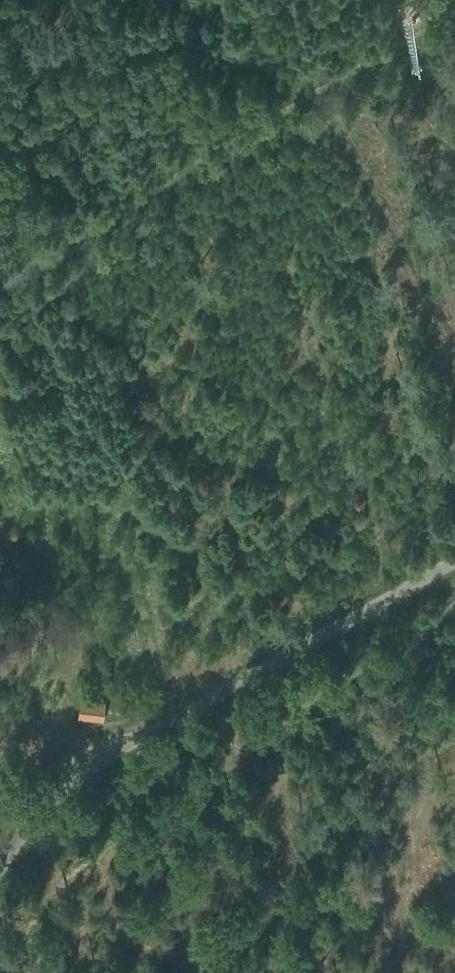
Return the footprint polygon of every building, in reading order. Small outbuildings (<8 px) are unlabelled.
[(112,695),(86,695),(86,713),(112,712),(112,695)]
